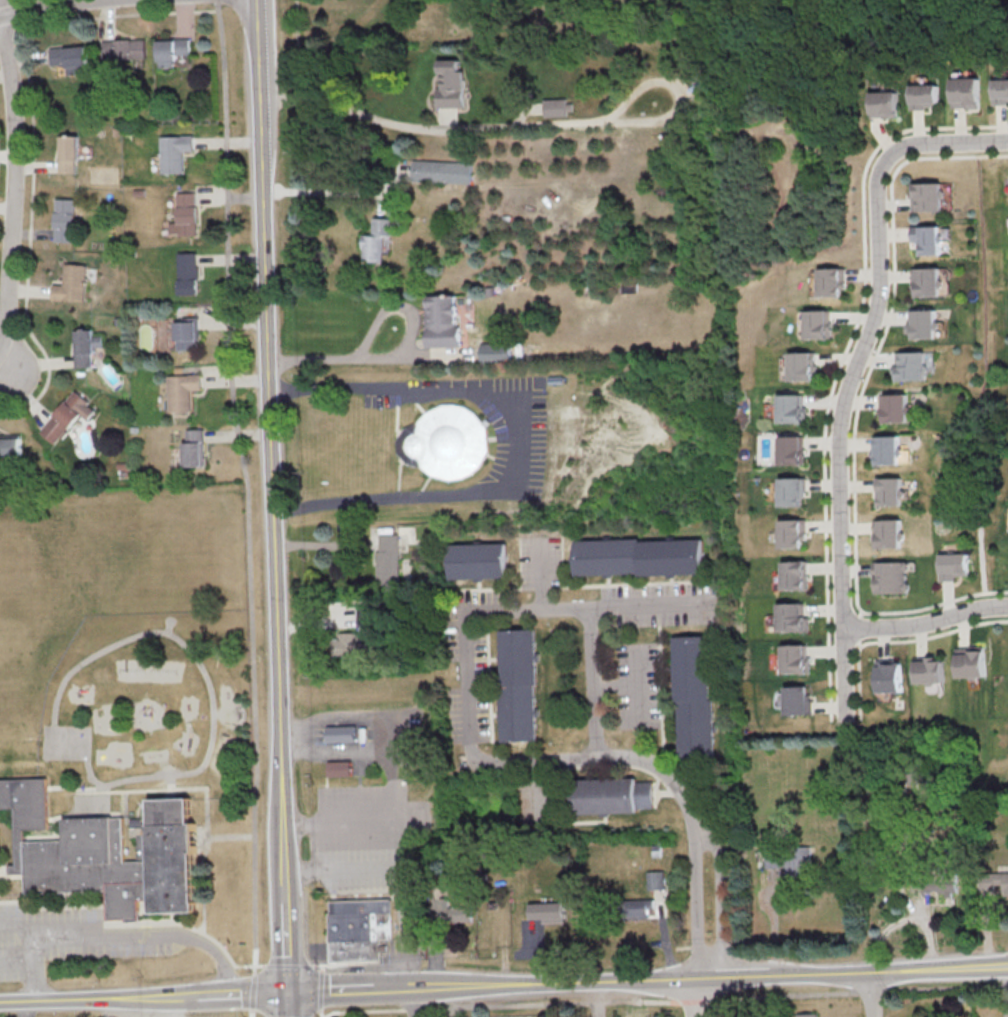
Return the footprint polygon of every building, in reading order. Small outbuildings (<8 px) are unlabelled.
[(146,57),(145,38),(101,40),(101,59),(146,57)] [(157,40),(158,67),(175,67),(174,54),(189,54),(189,39),(157,40)] [(87,70),(86,45),(49,47),(50,64),(66,63),(67,72),(87,70)] [(457,59),(436,59),(437,107),(461,107),(461,70),(457,71),(457,59)] [(950,78),(951,108),(979,107),(979,77),(950,78)] [(992,103),(1007,102),(1007,79),(991,79),(992,103)] [(938,107),(937,84),(909,84),(910,107),(938,107)] [(897,91),(868,91),(868,114),(896,115),(897,91)] [(538,115),(565,115),(565,99),(538,100),(538,115)] [(75,173),(75,160),(78,160),(78,135),(58,135),(59,173),(75,173)] [(193,135),(160,135),(161,173),(184,173),(183,151),(193,151),(193,135)] [(410,181),(467,183),(467,161),(411,160),(410,181)] [(909,182),(910,212),(941,211),(940,182),(909,182)] [(169,235),(197,234),(196,192),(176,192),(177,222),(169,222),(169,235)] [(74,199),(55,198),(54,242),(73,242),(74,199)] [(363,261),(384,262),(385,239),(391,239),(392,218),(374,218),(374,235),(364,234),(363,261)] [(937,225),(909,226),(910,241),(915,241),(915,255),(938,254),(937,225)] [(197,252),(178,252),(178,294),(198,294),(197,252)] [(52,300),(85,301),(86,264),(64,264),(63,284),(52,284),(52,300)] [(937,267),(910,268),(911,297),(938,295),(937,267)] [(840,296),(840,268),(816,268),(817,297),(840,296)] [(427,347),(460,346),(460,326),(457,326),(456,294),(427,295),(427,347)] [(827,338),(827,309),(804,310),(805,339),(827,338)] [(909,338),(934,338),(933,309),(908,310),(909,338)] [(177,350),(198,349),(197,321),(176,322),(177,350)] [(74,365),(93,364),(91,329),(73,330),(74,365)] [(479,343),(480,361),(509,361),(509,342),(479,343)] [(923,351),(895,352),(895,366),(893,366),(894,380),(924,380),(923,351)] [(789,381),(812,380),(811,352),(788,352),(789,381)] [(168,375),(169,412),(193,411),(193,390),(201,390),(201,374),(168,375)] [(56,445),(78,414),(87,420),(96,408),(72,390),(41,434),(56,445)] [(906,393),(879,394),(880,423),(907,422),(906,393)] [(802,394),(778,394),(778,423),(802,423),(802,394)] [(472,407),(459,403),(446,404),(434,409),(425,417),(420,424),(413,427),(406,433),(400,439),(400,452),(410,461),(421,466),(430,472),(441,478),(453,481),(466,479),(478,473),(487,464),(493,452),(494,438),(490,425),(483,414),(472,407)] [(777,416),(778,403),(770,403),(770,410),(764,410),(764,416),(777,416)] [(204,429),(187,429),(187,442),(183,443),(183,449),(175,449),(175,466),(204,466),(204,429)] [(801,435),(778,436),(779,465),(802,464),(801,435)] [(873,464),(899,464),(898,435),(872,436),(873,464)] [(21,436),(0,437),(0,457),(21,456),(21,436)] [(779,478),(780,506),(803,506),(802,477),(779,478)] [(901,477),(876,477),(877,506),(901,505),(901,477)] [(901,519),(874,520),(875,548),(901,548),(901,519)] [(378,534),(377,584),(399,584),(399,534),(378,534)] [(452,542),(508,541),(509,577),(453,578),(452,542)] [(575,547),(638,543),(639,548),(703,545),(705,584),(642,587),(641,582),(577,585),(575,547)] [(940,580),(956,580),(956,575),(969,575),(968,553),(939,553),(940,580)] [(783,561),(784,590),(807,589),(806,560),(783,561)] [(875,562),(876,593),(909,592),(908,560),(875,562)] [(783,590),(783,573),(774,573),(775,590),(783,590)] [(806,631),(805,602),(779,603),(780,632),(806,631)] [(372,625),(371,605),(357,606),(357,626),(372,625)] [(504,628),(508,682),(502,683),(506,740),(542,739),(538,682),(542,682),(540,626),(504,628)] [(336,655),(369,654),(368,637),(358,637),(358,632),(335,632),(336,655)] [(670,634),(670,699),(676,699),(677,752),(711,752),(711,698),(705,698),(705,633),(670,634)] [(807,657),(806,644),(783,644),(784,673),(813,673),(812,657),(807,657)] [(986,677),(985,646),(957,647),(957,677),(986,677)] [(915,683),(945,682),(944,660),(933,660),(933,659),(915,659),(915,683)] [(878,692),(903,692),(902,660),(877,661),(878,692)] [(786,715),(813,714),(812,698),(812,686),(785,686),(786,715)] [(355,725),(326,726),(327,742),(356,741),(355,725)] [(351,776),(351,760),(326,761),(327,776),(351,776)] [(636,812),(636,807),(652,806),(652,781),(636,781),(636,777),(572,779),(573,814),(636,812)] [(14,810),(16,866),(9,866),(10,875),(25,875),(26,895),(107,892),(108,921),(127,920),(140,920),(140,902),(154,902),(155,917),(199,915),(199,905),(197,905),(195,856),(199,856),(198,826),(194,826),(193,800),(152,802),(153,826),(143,827),(143,819),(130,820),(131,838),(136,838),(137,863),(125,863),(123,819),(64,821),(64,842),(24,843),(23,831),(49,830),(47,779),(0,781),(0,811),(14,810)] [(810,845),(785,844),(783,877),(809,878),(810,845)] [(764,868),(781,868),(781,847),(764,848),(764,868)] [(979,873),(980,895),(1007,894),(1007,872),(979,873)] [(922,894),(949,895),(949,891),(958,892),(958,875),(922,874),(922,894)] [(447,896),(439,896),(440,922),(471,921),(471,906),(448,907),(447,896)] [(653,908),(653,899),(625,900),(625,918),(648,918),(647,908),(653,908)] [(329,901),(345,900),(346,940),(330,940),(329,901)] [(345,900),(360,900),(362,939),(346,940),(345,900)] [(529,903),(529,919),(541,918),(542,923),(564,922),(563,902),(529,903)] [(330,940),(330,961),(379,960),(378,951),(386,951),(386,944),(379,944),(378,939),(362,939),(346,940),(330,940)]
